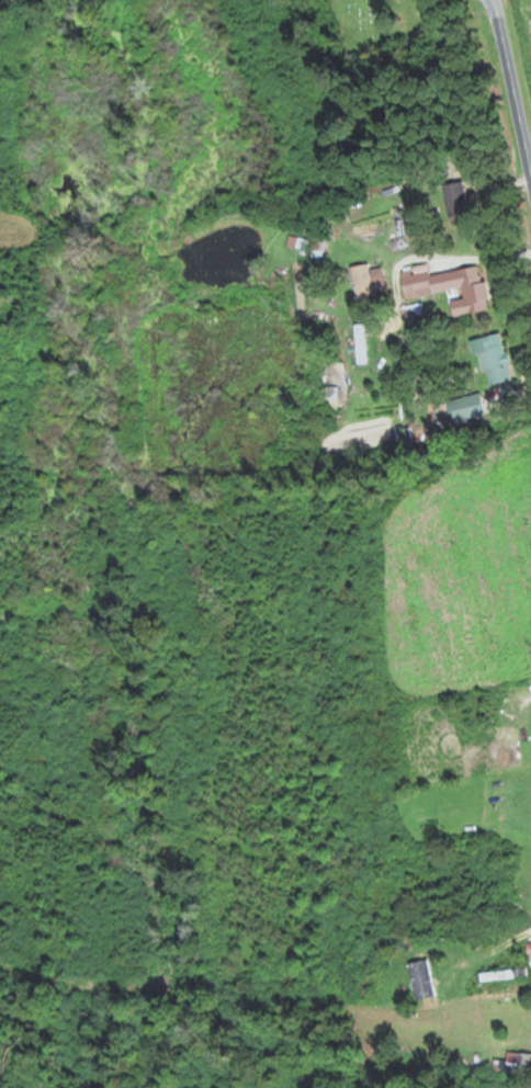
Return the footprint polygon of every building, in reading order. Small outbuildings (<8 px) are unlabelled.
[(444,183),(448,222),(467,220),(463,181),(444,183)] [(487,309),(480,266),(428,275),(426,265),(411,267),(412,272),(401,274),(405,299),(461,289),(463,299),(450,301),(453,315),(487,309)] [(484,386),(512,379),(500,332),(473,339),(484,386)] [(469,419),(467,398),(440,401),(442,422),(469,419)] [(415,1001),(435,997),(428,960),(409,963),(415,1001)]
